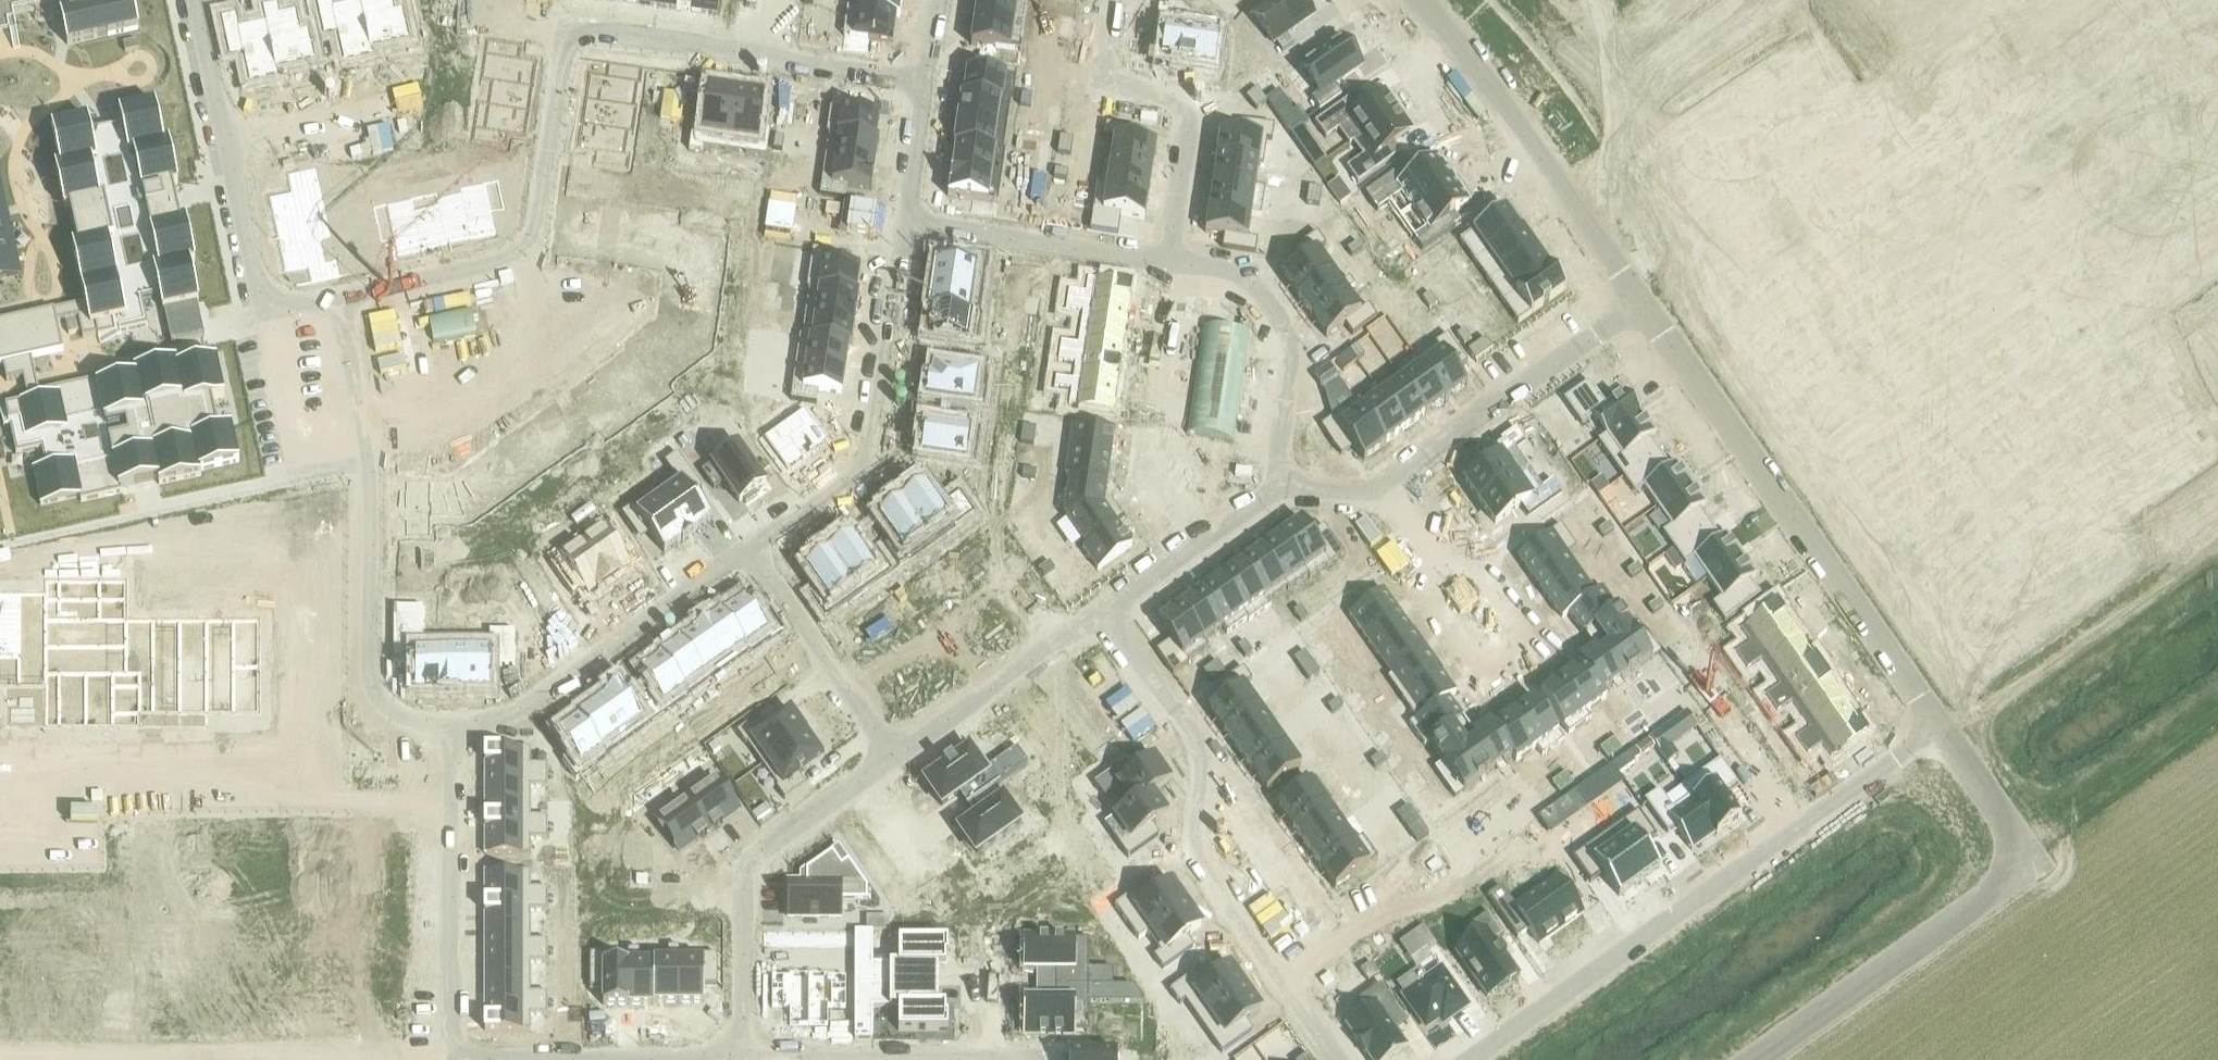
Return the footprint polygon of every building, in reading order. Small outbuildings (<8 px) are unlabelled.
[(67,46),(138,30),(131,0),(129,0),(126,1),(126,0),(57,0),(67,46)] [(372,57),(359,0),(358,0),(359,2),(333,7),(331,0),(315,0),(323,36),(336,33),(343,63),(372,57)] [(371,48),(409,40),(402,10),(394,11),(392,0),(359,0),(372,57),(373,57),(371,48)] [(664,8),(690,11),(691,0),(665,0),(664,8)] [(690,11),(717,15),(719,0),(691,0),(690,11)] [(847,9),(899,16),(898,15),(899,7),(900,7),(901,0),(850,0),(849,8),(847,8),(847,9)] [(974,18),(1023,26),(1027,1),(1020,0),(977,0),(974,18)] [(1233,15),(1245,0),(1214,0),(1233,15)] [(1303,0),(1274,0),(1253,15),(1273,44),(1275,42),(1281,52),(1293,44),(1287,34),(1313,15),(1303,0)] [(1527,20),(1539,37),(1575,12),(1567,0),(1555,0),(1527,20)] [(2160,6),(2149,14),(2164,35),(2175,27),(2173,24),(2193,10),(2186,0),(2156,0),(2160,6)] [(277,69),(315,61),(308,30),(300,32),(295,10),(279,14),(277,3),(262,7),(278,77),(279,77),(277,69)] [(1157,4),(1151,45),(1165,47),(1163,57),(1178,59),(1178,62),(1193,64),(1193,62),(1212,64),(1216,36),(1189,32),(1190,25),(1170,22),(1172,6),(1157,4)] [(248,84),(278,77),(262,7),(261,7),(264,22),(239,28),(236,14),(220,18),(228,57),(242,54),(248,84)] [(841,46),(841,47),(867,51),(867,50),(869,38),(892,41),(895,16),(899,17),(899,16),(847,9),(843,33),(843,34),(841,46)] [(2096,14),(2077,27),(2103,63),(2121,50),(2123,53),(2134,46),(2121,28),(2111,36),(2096,14)] [(974,18),(971,44),(993,47),(992,60),(1018,64),(1020,51),(1023,26),(974,18)] [(1064,18),(1062,31),(1070,33),(1072,20),(1064,18)] [(2077,27),(2059,40),(2074,61),(2064,69),(2076,86),(2087,79),(2084,75),(2103,63),(2077,27)] [(1333,84),(1361,64),(1341,36),(1299,66),(1318,93),(1310,99),(1319,110),(1341,95),(1333,84)] [(533,84),(536,61),(537,61),(537,59),(519,57),(521,44),(487,39),(481,77),(533,84)] [(136,41),(123,44),(125,53),(138,50),(136,41)] [(960,94),(960,95),(1012,103),(1016,77),(1018,64),(992,60),(990,73),(966,70),(965,72),(967,72),(963,95),(960,94)] [(589,72),(585,97),(637,105),(637,104),(635,104),(638,81),(640,81),(643,66),(608,61),(606,74),(589,72)] [(2017,69),(1999,82),(2024,118),(2042,105),(2045,109),(2056,101),(2043,83),(2032,91),(2017,69)] [(529,109),(532,86),(533,86),(533,84),(481,77),(481,78),(491,80),(488,102),(488,103),(529,109)] [(1999,82),(1981,95),(1996,116),(2007,130),(2024,118),(1999,82)] [(1266,102),(1256,88),(1246,96),(1256,110),(1266,102)] [(727,151),(736,93),(710,89),(706,119),(693,118),(688,150),(702,152),(703,148),(727,151)] [(1357,93),(1315,123),(1325,138),(1337,130),(1348,145),(1396,110),(1383,91),(1365,104),(1357,93)] [(788,92),(786,105),(799,107),(801,94),(788,92)] [(736,93),(727,151),(766,157),(770,129),(757,127),(761,97),(736,93)] [(832,94),(826,133),(879,140),(875,139),(879,114),(856,111),(858,98),(832,94)] [(961,96),(957,120),(1006,127),(1010,103),(1012,103),(960,95),(959,96),(961,96)] [(585,97),(582,121),(581,121),(581,122),(633,129),(637,105),(585,97)] [(506,145),(508,132),(525,135),(529,109),(488,103),(488,102),(478,101),(474,126),(472,140),(506,145)] [(0,323),(0,366),(3,365),(6,382),(23,378),(27,401),(5,406),(16,456),(41,450),(45,468),(33,471),(40,506),(79,497),(81,503),(123,493),(121,488),(158,481),(159,485),(201,476),(200,471),(239,463),(231,427),(218,430),(211,398),(224,395),(216,360),(177,368),(176,363),(134,372),(135,377),(99,385),(98,380),(40,393),(31,359),(63,352),(57,323),(78,319),(82,339),(97,336),(98,338),(148,327),(142,301),(160,297),(162,311),(164,310),(197,303),(198,303),(189,264),(195,263),(185,221),(180,222),(172,186),(178,185),(168,143),(163,144),(155,104),(119,112),(122,126),(90,133),(87,119),(51,127),(60,167),(55,168),(64,210),(69,209),(77,245),(72,246),(85,304),(0,323)] [(1051,108),(1049,121),(1058,123),(1060,110),(1051,108)] [(1306,120),(1298,109),(1280,121),(1288,132),(1306,120)] [(1141,110),(1139,119),(1156,121),(1157,112),(1141,110)] [(1396,110),(1348,145),(1352,143),(1362,157),(1347,168),(1358,183),(1400,153),(1392,142),(1410,130),(1396,110)] [(952,144),(1005,152),(1005,151),(1003,151),(1006,127),(957,120),(954,144),(952,144)] [(405,121),(396,123),(399,134),(407,132),(405,121)] [(1103,159),(1102,160),(1152,167),(1155,144),(1156,144),(1156,142),(1137,139),(1139,126),(1106,121),(1103,136),(1113,138),(1110,160),(1103,159)] [(1220,133),(1216,157),(1263,164),(1266,140),(1271,141),(1274,126),(1240,121),(1238,134),(1219,132),(1219,133),(1220,133)] [(630,153),(625,153),(628,130),(633,131),(633,129),(581,122),(578,146),(577,146),(577,147),(595,150),(593,163),(628,168),(630,153)] [(1288,133),(1304,155),(1315,147),(1299,125),(1288,133)] [(828,134),(825,157),(874,165),(877,141),(879,141),(879,140),(826,133),(828,134)] [(1070,155),(1072,138),(1059,136),(1057,153),(1070,155)] [(775,137),(773,150),(781,151),(783,138),(775,137)] [(951,168),(951,169),(1001,176),(1005,152),(952,144),(952,145),(956,145),(952,168),(951,168)] [(1043,144),(1041,157),(1049,158),(1051,145),(1043,144)] [(1409,162),(1364,194),(1377,211),(1378,210),(1377,209),(1387,202),(1400,193),(1411,209),(1457,177),(1457,176),(1453,179),(1437,155),(1435,156),(1436,157),(1416,172),(1409,162)] [(874,165),(825,157),(819,196),(845,200),(847,187),(871,190),(874,174),(872,174),(874,165)] [(1041,157),(1039,170),(1047,171),(1049,158),(1041,157)] [(1216,159),(1213,182),(1264,189),(1265,188),(1254,187),(1258,164),(1263,165),(1263,164),(1216,157),(1215,159),(1216,159)] [(1096,183),(1096,185),(1147,192),(1151,169),(1152,169),(1152,168),(1152,167),(1102,160),(1099,184),(1096,183)] [(362,161),(348,164),(351,181),(366,178),(362,161)] [(290,191),(268,196),(274,221),(325,210),(316,167),(287,174),(290,191)] [(948,193),(947,194),(971,198),(979,199),(997,202),(1001,176),(951,169),(949,184),(950,184),(949,193),(948,193)] [(1066,180),(1067,171),(1054,169),(1053,178),(1066,180)] [(1872,172),(1854,185),(1869,206),(1858,214),(1871,231),(1881,224),(1879,220),(1897,208),(1872,172)] [(746,177),(744,190),(761,192),(763,179),(746,177)] [(1457,177),(1411,209),(1426,230),(1415,238),(1414,237),(1413,238),(1421,250),(1455,226),(1448,217),(1468,203),(1469,205),(1471,204),(1470,202),(1473,200),(1457,177)] [(459,187),(470,239),(496,233),(491,211),(505,208),(498,179),(459,187)] [(1345,190),(1338,179),(1327,187),(1335,198),(1345,190)] [(1208,205),(1208,206),(1261,214),(1264,189),(1213,182),(1209,205),(1208,205)] [(1090,227),(1089,228),(1118,233),(1118,232),(1120,214),(1144,218),(1147,192),(1096,185),(1090,227)] [(459,192),(437,197),(436,193),(435,193),(446,244),(469,238),(470,239),(459,187),(458,188),(459,192)] [(1308,187),(1307,195),(1320,197),(1321,189),(1308,187)] [(19,276),(0,189),(0,280),(19,276)] [(435,193),(411,198),(422,249),(423,249),(446,244),(435,193)] [(1305,204),(1319,206),(1320,197),(1307,195),(1305,204)] [(397,255),(422,249),(411,198),(372,207),(380,241),(393,238),(397,255)] [(1049,199),(1047,217),(1060,219),(1063,201),(1049,199)] [(1352,201),(1342,209),(1352,223),(1362,215),(1352,201)] [(1205,230),(1205,232),(1224,234),(1222,247),(1222,248),(1255,253),(1255,251),(1257,238),(1247,236),(1250,213),(1261,215),(1261,214),(1208,206),(1208,207),(1209,207),(1205,230)] [(1506,207),(1459,240),(1474,262),(1521,229),(1506,207)] [(325,210),(274,221),(279,244),(278,244),(278,245),(330,234),(325,210)] [(622,225),(617,259),(642,263),(648,220),(623,216),(622,225)] [(572,218),(566,261),(591,264),(598,221),(572,218)] [(648,220),(642,263),(667,267),(673,229),(674,224),(648,220)] [(598,221),(591,264),(616,268),(617,259),(622,225),(598,221)] [(660,319),(630,340),(632,343),(656,377),(702,345),(718,235),(673,229),(667,267),(665,280),(660,319)] [(1521,229),(1474,262),(1488,282),(1535,249),(1521,229)] [(1300,261),(1282,274),(1296,295),(1331,271),(1317,252),(1325,246),(1316,233),(1314,235),(1292,250),(1300,261)] [(311,283),(340,276),(335,257),(326,259),(320,237),(330,235),(330,234),(278,245),(279,246),(279,245),(284,269),(284,270),(307,265),(311,283)] [(1346,250),(1351,257),(1362,249),(1357,242),(1346,250)] [(812,249),(807,287),(859,295),(856,294),(859,269),(836,266),(838,253),(812,249)] [(981,292),(987,253),(961,249),(959,262),(935,258),(935,260),(936,261),(932,284),(981,292)] [(1535,249),(1488,282),(1503,302),(1550,269),(1535,249)] [(1550,269),(1503,302),(1518,323),(1565,290),(1550,269)] [(1331,271),(1296,295),(1297,296),(1310,315),(1310,316),(1353,285),(1348,278),(1340,284),(1331,271)] [(1086,276),(1084,292),(1067,290),(1065,301),(1127,310),(1129,297),(1130,297),(1132,283),(1116,281),(1086,276)] [(769,282),(766,301),(778,303),(780,284),(769,282)] [(932,284),(929,308),(928,308),(928,309),(980,316),(978,315),(981,292),(932,284)] [(1353,285),(1310,316),(1326,337),(1344,324),(1352,335),(1376,318),(1368,305),(1359,311),(1346,293),(1354,286),(1353,285)] [(808,289),(805,312),(855,320),(856,312),(855,312),(857,296),(859,296),(859,295),(807,287),(806,288),(808,289)] [(1421,298),(1429,309),(1436,304),(1429,293),(1421,298)] [(1028,299),(1026,312),(1035,313),(1037,300),(1028,299)] [(1078,329),(1123,336),(1127,310),(1065,301),(1064,312),(1081,314),(1078,329)] [(197,303),(164,310),(171,345),(204,338),(204,337),(197,303)] [(974,355),(980,316),(928,309),(931,310),(927,335),(950,338),(948,351),(974,355)] [(788,310),(786,321),(803,324),(801,336),(799,336),(799,337),(852,344),(851,343),(853,328),(854,328),(855,320),(805,312),(788,310)] [(1078,329),(1076,344),(1059,341),(1058,353),(1120,361),(1123,336),(1078,329)] [(1463,330),(1456,335),(1464,346),(1471,341),(1463,330)] [(1447,335),(1415,357),(1445,401),(1467,386),(1456,371),(1467,363),(1447,335)] [(799,337),(796,361),(845,368),(848,344),(852,345),(852,344),(799,337)] [(753,339),(751,354),(764,356),(766,341),(753,339)] [(1475,362),(1492,349),(1485,339),(1467,351),(1475,362)] [(1356,361),(1363,356),(1356,345),(1349,350),(1356,361)] [(1341,355),(1335,359),(1343,370),(1356,361),(1349,350),(1341,355)] [(1073,366),(1071,380),(1116,386),(1118,375),(1120,362),(1120,361),(1058,353),(1056,364),(1073,366)] [(1415,357),(1395,372),(1425,415),(1445,401),(1415,357)] [(982,404),(986,374),(988,361),(962,358),(960,370),(933,367),(932,377),(929,376),(927,396),(982,404)] [(777,383),(775,397),(790,399),(816,403),(818,391),(841,394),(841,392),(845,368),(796,361),(792,385),(777,383)] [(1324,389),(1339,379),(1328,364),(1314,375),(1324,389)] [(1376,386),(1375,386),(1405,428),(1424,415),(1425,415),(1395,372),(1394,372),(1400,381),(1381,394),(1376,386)] [(1069,392),(1067,408),(1112,414),(1116,386),(1071,380),(1054,377),(1052,389),(1069,392)] [(1563,400),(1581,425),(1593,417),(1606,435),(1597,441),(1598,442),(1640,412),(1625,391),(1605,405),(1589,382),(1563,400)] [(1375,386),(1354,400),(1385,444),(1386,443),(1385,442),(1405,428),(1375,386)] [(1321,424),(1341,452),(1353,444),(1364,458),(1385,444),(1354,400),(1321,424)] [(555,408),(534,423),(554,451),(559,459),(581,444),(555,408)] [(812,420),(811,421),(803,410),(763,438),(786,469),(800,459),(802,461),(812,454),(811,452),(825,442),(816,430),(818,429),(812,420)] [(1640,412),(1598,442),(1623,478),(1659,452),(1649,438),(1655,433),(1640,412)] [(529,416),(509,430),(534,466),(554,451),(534,423),(529,416)] [(923,423),(920,442),(923,442),(922,453),(974,460),(979,431),(923,423)] [(1072,425),(1069,451),(1110,456),(1114,431),(1072,425)] [(1020,443),(1033,445),(1035,428),(1022,426),(1020,443)] [(1490,463),(1465,480),(1480,502),(1527,468),(1513,448),(1524,440),(1516,428),(1482,452),(1490,463)] [(509,430),(489,444),(494,452),(514,480),(534,466),(509,430)] [(688,431),(674,441),(691,464),(705,454),(688,431)] [(738,445),(701,471),(713,488),(724,481),(739,502),(742,500),(745,503),(757,495),(754,491),(765,484),(738,445)] [(1069,451),(1065,475),(1107,481),(1110,456),(1069,451)] [(494,452),(473,466),(496,498),(499,501),(519,487),(514,480),(494,452)] [(1669,467),(1659,452),(1623,478),(1634,494),(1643,488),(1657,507),(1691,483),(1676,462),(1669,467)] [(676,478),(656,492),(688,538),(694,534),(693,532),(710,520),(692,495),(702,488),(677,453),(665,462),(676,478)] [(471,462),(452,475),(466,519),(496,498),(473,466),(471,462)] [(1251,469),(1235,467),(1234,476),(1250,478),(1251,469)] [(1527,468),(1480,502),(1495,523),(1520,505),(1527,516),(1561,492),(1552,480),(1542,488),(1527,468)] [(1021,478),(1034,480),(1036,471),(1022,469),(1021,478)] [(404,473),(404,517),(430,517),(430,475),(430,473),(404,473)] [(430,517),(430,519),(466,519),(452,475),(430,475),(430,517)] [(1069,477),(1064,514),(1103,505),(1107,481),(1065,475),(1065,476),(1069,477)] [(1601,477),(1590,485),(1598,496),(1609,488),(1601,477)] [(923,483),(901,499),(932,543),(974,513),(959,491),(939,506),(923,483)] [(1691,483),(1657,507),(1670,526),(1662,533),(1673,549),(1709,524),(1699,509),(1706,504),(1691,483)] [(2111,521),(2086,486),(2068,498),(2065,495),(2055,502),(2067,520),(2078,513),(2093,534),(2111,521)] [(1609,488),(1598,496),(1602,502),(1605,507),(1616,499),(1609,488)] [(622,513),(636,534),(646,527),(664,552),(681,540),(682,542),(688,538),(656,492),(634,507),(633,505),(622,513)] [(901,499),(879,515),(894,537),(884,544),(899,566),(932,543),(901,499)] [(1103,505),(1064,514),(1086,544),(1082,547),(1083,548),(1117,524),(1103,505)] [(603,526),(581,541),(610,583),(623,574),(622,572),(631,565),(625,557),(635,550),(613,520),(603,527),(603,526)] [(1301,520),(1279,535),(1310,577),(1343,553),(1323,525),(1311,534),(1301,520)] [(1608,523),(1597,530),(1602,538),(1613,530),(1608,523)] [(1132,545),(1117,524),(1083,548),(1098,569),(1132,545)] [(1709,524),(1673,549),(1685,565),(1693,559),(1707,579),(1741,555),(1726,533),(1719,538),(1709,524)] [(1560,525),(1517,556),(1532,577),(1575,547),(1560,525)] [(850,535),(828,551),(859,594),(892,571),(876,549),(866,557),(850,535)] [(1279,535),(1259,549),(1288,589),(1307,576),(1309,578),(1310,577),(1279,535)] [(560,557),(550,564),(572,595),(582,588),(587,596),(596,589),(598,591),(610,583),(581,541),(560,556),(560,557)] [(1575,547),(1532,577),(1546,597),(1581,573),(1567,553),(1575,547)] [(1259,549),(1239,563),(1269,606),(1270,605),(1267,601),(1286,588),(1287,590),(1288,589),(1259,549)] [(828,551),(806,566),(821,588),(811,596),(826,618),(858,595),(859,594),(828,551)] [(1741,555),(1707,579),(1721,598),(1712,604),(1724,621),(1760,596),(1749,580),(1756,576),(1741,555)] [(1049,561),(1038,569),(1043,576),(1054,568),(1049,561)] [(1239,563),(1219,577),(1249,620),(1269,606),(1239,563)] [(1637,563),(1626,571),(1631,578),(1642,571),(1637,563)] [(1359,568),(1338,582),(1343,590),(1364,576),(1359,568)] [(1581,573),(1546,597),(1547,598),(1547,597),(1561,617),(1602,588),(1601,587),(1594,592),(1581,573)] [(1219,577),(1199,591),(1228,632),(1247,619),(1248,621),(1249,620),(1219,577)] [(260,715),(261,617),(128,617),(128,578),(43,578),(43,591),(0,591),(0,688),(43,688),(43,728),(141,728),(141,715),(260,715)] [(453,580),(440,580),(440,589),(453,589),(453,580)] [(402,581),(402,592),(416,592),(416,581),(402,581)] [(1602,588),(1561,617),(1561,618),(1569,613),(1582,632),(1616,608),(1602,588)] [(1382,590),(1348,614),(1363,635),(1397,611),(1382,590)] [(1199,591),(1178,606),(1207,646),(1208,646),(1203,639),(1222,626),(1226,633),(1228,632),(1199,591)] [(721,611),(751,654),(783,632),(768,610),(757,618),(744,599),(723,614),(721,611)] [(1658,599),(1647,606),(1652,613),(1663,606),(1663,605),(1658,599)] [(1763,612),(1738,630),(1748,643),(1734,653),(1740,662),(1791,626),(1783,615),(1784,615),(1776,603),(1763,612)] [(392,605),(392,666),(414,666),(414,689),(439,689),(439,691),(440,691),(440,640),(424,640),(424,605),(392,605)] [(1178,606),(1157,621),(1171,639),(1157,649),(1174,673),(1189,662),(1187,660),(1207,646),(1178,606)] [(1293,611),(1300,622),(1304,620),(1307,617),(1300,606),(1293,611)] [(1597,653),(1581,664),(1590,676),(1605,698),(1606,697),(1602,693),(1612,686),(1620,680),(1660,652),(1639,623),(1631,629),(1616,608),(1582,632),(1593,648),(1597,653)] [(707,621),(700,625),(730,667),(749,653),(750,655),(751,654),(721,611),(720,611),(721,612),(708,622),(707,621)] [(1397,611),(1363,635),(1378,655),(1412,631),(1411,630),(1397,611)] [(515,629),(515,655),(536,641),(523,623),(515,629)] [(681,639),(680,640),(709,681),(730,667),(700,625),(694,630),(694,631),(681,640),(681,639)] [(1769,674),(1806,647),(1791,626),(1740,662),(1746,671),(1760,661),(1769,674)] [(465,640),(465,689),(489,689),(489,690),(491,690),(491,666),(515,666),(515,655),(515,629),(488,629),(488,640),(465,640)] [(1412,631),(1378,655),(1391,675),(1387,678),(1388,678),(1426,651),(1412,631)] [(440,640),(440,691),(455,691),(455,689),(465,689),(465,640),(440,640)] [(660,654),(690,697),(691,696),(690,695),(709,681),(680,640),(679,640),(680,641),(661,655),(660,654)] [(1244,657),(1251,652),(1244,641),(1237,646),(1244,657)] [(1323,642),(1312,650),(1322,664),(1333,656),(1323,642)] [(1806,647),(1769,674),(1778,686),(1764,696),(1770,705),(1822,669),(1814,657),(1813,657),(1806,647)] [(1304,650),(1293,658),(1303,672),(1314,665),(1304,650)] [(1426,651),(1388,678),(1402,699),(1441,671),(1426,651)] [(641,669),(639,670),(654,690),(643,698),(658,719),(690,697),(660,654),(659,654),(661,657),(642,670),(641,669)] [(1102,660),(1073,680),(1103,723),(1132,703),(1102,660)] [(1210,681),(1224,671),(1217,660),(1202,670),(1210,681)] [(1580,664),(1561,678),(1573,696),(1582,709),(1589,719),(1590,718),(1585,712),(1605,698),(1590,676),(1581,664),(1580,664)] [(1314,665),(1303,672),(1308,679),(1319,672),(1314,665)] [(1226,695),(1208,708),(1223,729),(1265,699),(1265,698),(1256,704),(1243,685),(1252,679),(1243,667),(1219,684),(1226,695)] [(1836,690),(1829,680),(1830,680),(1822,669),(1770,705),(1776,714),(1790,704),(1799,716),(1836,690)] [(1441,671),(1402,699),(1416,718),(1408,723),(1409,724),(1454,692),(1441,673),(1441,672),(1441,671)] [(1561,678),(1539,693),(1568,734),(1578,726),(1589,719),(1582,709),(1573,696),(1561,678)] [(606,696),(598,701),(626,742),(658,719),(643,698),(633,705),(618,685),(605,695),(606,696)] [(1356,690),(1345,697),(1350,705),(1361,697),(1356,690)] [(1808,729),(1794,738),(1800,747),(1851,711),(1836,690),(1799,716),(1808,729)] [(1454,692),(1409,724),(1423,744),(1462,717),(1448,698),(1455,693),(1454,692)] [(1361,697),(1350,705),(1355,712),(1366,704),(1361,697)] [(1533,697),(1512,712),(1528,735),(1542,755),(1550,750),(1564,740),(1533,697)] [(1337,698),(1327,706),(1332,713),(1342,705),(1337,698)] [(1265,699),(1223,729),(1237,749),(1280,719),(1265,699)] [(577,714),(577,715),(607,758),(608,757),(607,756),(626,742),(598,701),(578,715),(577,714)] [(758,717),(737,732),(745,744),(747,743),(762,765),(807,733),(790,710),(765,728),(758,717)] [(1855,743),(1868,734),(1851,711),(1800,747),(1806,756),(1820,747),(1830,760),(1854,742),(1855,743)] [(1493,726),(1492,726),(1509,750),(1516,760),(1528,753),(1536,747),(1542,755),(1528,735),(1512,712),(1493,726)] [(1686,712),(1649,738),(1656,747),(1667,764),(1678,756),(1672,747),(1698,729),(1686,712)] [(578,718),(558,732),(571,751),(560,759),(576,780),(607,758),(577,715),(576,715),(578,718)] [(1462,717),(1423,744),(1424,745),(1428,742),(1442,762),(1434,768),(1454,797),(1495,768),(1503,763),(1512,756),(1515,761),(1516,760),(1509,750),(1492,726),(1476,738),(1473,733),(1462,717)] [(1280,719),(1237,749),(1251,769),(1285,745),(1272,726),(1281,720),(1280,719)] [(1385,730),(1374,738),(1376,741),(1379,745),(1390,738),(1385,730)] [(807,733),(762,765),(777,786),(776,787),(784,799),(805,785),(798,774),(823,756),(807,733)] [(1614,738),(1606,743),(1614,754),(1621,749),(1614,738)] [(1649,738),(1634,748),(1641,758),(1656,747),(1649,738)] [(1606,743),(1599,748),(1607,759),(1610,757),(1614,754),(1606,743)] [(973,745),(925,779),(927,781),(927,780),(932,787),(930,789),(941,805),(959,792),(965,788),(973,799),(967,803),(965,804),(966,805),(999,781),(1027,762),(1016,746),(988,766),(973,745)] [(1285,745),(1251,769),(1266,791),(1300,766),(1285,745)] [(500,747),(484,747),(484,762),(485,762),(485,775),(547,775),(547,764),(530,764),(530,748),(500,748),(500,747)] [(1377,755),(1369,760),(1374,768),(1385,760),(1380,753),(1377,755)] [(1396,753),(1386,760),(1391,767),(1401,760),(1396,753)] [(1105,824),(1168,779),(1153,758),(1132,772),(1124,761),(1094,783),(1103,795),(1115,787),(1128,807),(1104,823),(1105,824)] [(1716,832),(1717,834),(1741,817),(1740,816),(1739,816),(1723,793),(1737,783),(1720,759),(1683,785),(1690,796),(1716,832)] [(1804,767),(1792,776),(1802,790),(1814,781),(1804,767)] [(1416,769),(1405,777),(1410,784),(1421,777),(1416,769)] [(1566,772),(1558,777),(1566,788),(1568,786),(1573,783),(1566,772)] [(485,775),(485,801),(531,801),(530,786),(547,786),(547,775),(485,775)] [(1426,784),(1421,777),(1410,784),(1415,791),(1426,784)] [(1558,777),(1551,782),(1559,793),(1566,788),(1558,777)] [(1315,778),(1277,805),(1292,826),(1330,799),(1315,778)] [(1128,857),(1159,835),(1151,823),(1165,813),(1151,793),(1168,780),(1168,779),(1105,824),(1128,857)] [(975,816),(958,828),(969,844),(971,843),(976,849),(975,850),(977,852),(1020,821),(995,785),(1000,782),(999,781),(966,805),(966,806),(967,805),(974,800),(982,811),(975,816)] [(1659,789),(1644,800),(1667,832),(1675,826),(1688,845),(1694,841),(1697,845),(1715,833),(1716,835),(1717,834),(1716,832),(1690,796),(1683,785),(1682,785),(1690,796),(1673,808),(1659,789)] [(712,791),(691,806),(716,841),(738,825),(721,801),(713,790),(712,791)] [(102,792),(91,792),(91,801),(103,801),(102,792)] [(1330,799),(1292,826),(1306,846),(1340,822),(1326,803),(1331,800),(1330,799)] [(484,814),(484,827),(547,827),(547,816),(531,816),(531,801),(485,801),(485,813),(484,814)] [(1408,805),(1396,813),(1417,842),(1429,834),(1424,828),(1408,805)] [(670,821),(669,821),(681,838),(694,857),(716,841),(691,806),(670,821)] [(1537,817),(1548,831),(1562,821),(1552,806),(1537,817)] [(1638,810),(1605,833),(1639,881),(1659,867),(1643,844),(1656,835),(1638,810)] [(557,813),(557,827),(574,827),(574,813),(557,813)] [(1340,822),(1306,846),(1320,866),(1363,836),(1362,835),(1353,841),(1340,822)] [(484,827),(485,827),(485,854),(530,854),(531,839),(547,838),(547,827),(484,827)] [(557,827),(557,841),(574,841),(574,827),(557,827)] [(1605,833),(1572,856),(1590,882),(1603,873),(1618,896),(1639,881),(1605,833)] [(1363,836),(1320,866),(1335,887),(1378,857),(1363,836)] [(788,881),(788,917),(840,917),(840,899),(867,899),(867,886),(848,859),(841,863),(832,850),(806,868),(806,881),(788,881)] [(484,899),(547,899),(547,888),(530,888),(530,872),(485,872),(485,899),(484,899)] [(1563,873),(1535,893),(1560,929),(1582,914),(1576,906),(1582,901),(1563,873)] [(647,875),(636,875),(636,884),(647,884),(647,875)] [(1148,882),(1114,905),(1137,938),(1185,904),(1170,883),(1156,893),(1148,882)] [(1501,886),(1487,895),(1517,938),(1528,929),(1539,944),(1560,929),(1535,893),(1515,907),(1501,886)] [(547,899),(484,899),(484,913),(485,913),(485,925),(530,925),(530,910),(547,910),(547,899)] [(1185,904),(1137,938),(1138,939),(1146,933),(1160,951),(1153,956),(1162,969),(1194,947),(1186,935),(1200,925),(1185,904)] [(1455,952),(1486,996),(1518,974),(1494,941),(1503,934),(1488,913),(1472,924),(1479,935),(1455,952)] [(889,917),(867,918),(867,931),(889,931),(889,917)] [(485,925),(485,951),(547,951),(547,940),(530,940),(530,925),(485,925)] [(854,931),(854,985),(871,985),(871,964),(872,964),(872,931),(854,931)] [(1073,938),(1073,936),(1024,936),(1024,958),(1026,958),(1026,970),(1055,970),(1055,985),(1113,985),(1113,968),(1088,968),(1088,938),(1073,938)] [(1421,947),(1414,936),(1403,944),(1411,955),(1421,947)] [(871,964),(871,985),(917,985),(937,985),(937,966),(945,966),(945,955),(947,955),(947,939),(898,939),(898,964),(872,964),(871,964)] [(653,960),(653,1004),(654,1004),(654,1002),(678,1002),(678,946),(667,946),(668,960),(653,960)] [(678,946),(678,1002),(704,1002),(704,989),(704,985),(717,985),(717,954),(679,954),(679,946),(678,946)] [(589,953),(589,987),(602,987),(603,991),(603,1004),(628,1004),(628,949),(627,949),(627,953),(589,953)] [(628,949),(628,1004),(653,1004),(653,960),(652,962),(639,962),(639,949),(628,949)] [(485,951),(485,977),(530,977),(530,962),(547,962),(547,951),(485,951)] [(1371,963),(1360,970),(1368,981),(1378,974),(1371,963)] [(1206,964),(1169,990),(1179,1004),(1185,1000),(1199,1020),(1244,988),(1229,966),(1215,977),(1206,964)] [(27,968),(27,998),(92,999),(92,968),(27,968)] [(1419,968),(1397,983),(1405,994),(1403,995),(1425,1026),(1439,1018),(1442,1022),(1444,1021),(1445,1022),(1447,1021),(1446,1020),(1452,1015),(1453,1017),(1454,1016),(1453,1014),(1464,1007),(1465,1008),(1466,1007),(1465,1006),(1466,1005),(1440,969),(1426,979),(1419,968)] [(1333,979),(1328,972),(1319,979),(1324,986),(1333,979)] [(788,1026),(808,1026),(808,973),(788,973),(788,975),(770,975),(770,1008),(788,1008),(788,1026)] [(829,973),(808,973),(808,1026),(828,1026),(828,1008),(846,1008),(846,975),(829,975),(829,973)] [(485,977),(485,1003),(547,1003),(547,992),(530,992),(530,977),(485,977)] [(1343,1025),(1344,1025),(1345,1025),(1354,1037),(1353,1038),(1365,1055),(1366,1054),(1370,1059),(1388,1059),(1408,1046),(1407,1045),(1406,1045),(1395,1030),(1398,1029),(1395,1024),(1405,1017),(1381,983),(1357,1000),(1364,1010),(1343,1025)] [(854,985),(854,1019),(872,1019),(872,1007),(898,1007),(898,1031),(947,1031),(947,1015),(945,1015),(945,1004),(937,1004),(937,985),(917,985),(871,985),(854,985)] [(1073,1034),(1073,1031),(1088,1031),(1088,1002),(1142,1002),(1142,999),(1133,985),(1113,985),(1055,985),(1055,1000),(1026,1000),(1026,1012),(1024,1012),(1024,1034),(1073,1034)] [(1244,988),(1199,1020),(1222,1052),(1253,1030),(1245,1019),(1259,1009),(1244,988)] [(485,1017),(484,1017),(484,1031),(500,1031),(530,1031),(530,1015),(547,1015),(547,1003),(485,1003),(485,1017)] [(567,1003),(567,1021),(583,1021),(583,1004),(567,1003)] [(854,1019),(854,1039),(872,1039),(872,1019),(854,1019)]
